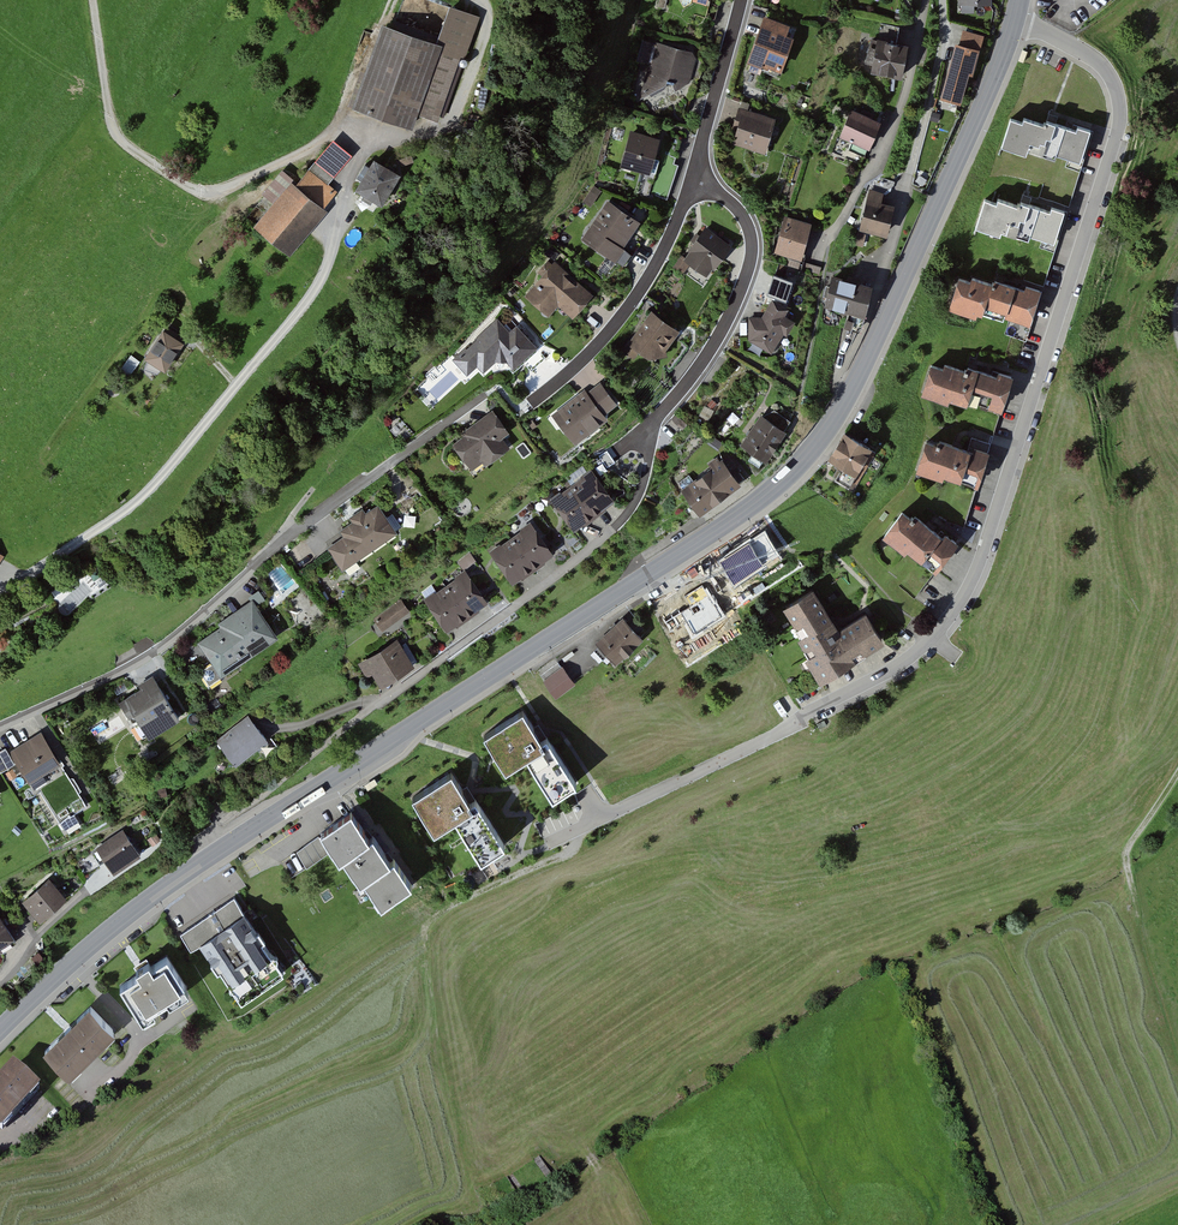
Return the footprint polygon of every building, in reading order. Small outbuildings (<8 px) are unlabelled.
[(431,48),(379,28),(349,109),(408,131),(415,114),(437,122),(476,18),(446,7),(431,48)] [(789,26),(764,17),(748,63),(778,73),(790,39),(785,37),(789,26)] [(986,36),(963,31),(960,47),(956,46),(943,99),(959,103),(966,74),(973,75),(978,54),(982,55),(986,36)] [(692,53),(642,41),(638,62),(647,64),(640,99),(667,84),(667,81),(675,83),(673,91),(690,82),(695,58),(692,53)] [(907,47),(875,42),(870,76),(901,81),(907,47)] [(882,122),(850,110),(839,139),(871,150),(882,122)] [(775,121),(740,111),(731,145),(766,154),(775,121)] [(1023,125),(1010,121),(1001,146),(1026,155),(1027,150),(1056,160),(1057,157),(1080,165),(1092,131),(1080,127),(1078,133),(1047,122),(1045,127),(1025,120),(1023,125)] [(657,139),(630,131),(620,169),(647,177),(657,139)] [(289,182),(250,225),(285,257),(323,214),(318,210),(334,193),(331,189),(355,162),(344,152),(333,164),(322,155),(294,187),(289,182)] [(394,176),(370,162),(351,194),(376,208),(394,176)] [(885,193),(869,190),(860,231),(887,237),(894,208),(882,205),(885,193)] [(994,205),(984,202),(975,230),(1000,238),(1002,234),(1027,242),(1028,238),(1053,246),(1064,211),(1049,206),(1047,211),(1019,202),(1018,206),(996,199),(994,205)] [(641,224),(608,202),(584,238),(623,265),(630,255),(623,250),(641,224)] [(812,222),(784,216),(775,255),(802,262),(812,222)] [(729,243),(704,227),(682,261),(708,277),(729,243)] [(556,262),(525,295),(548,317),(557,307),(571,320),(593,296),(556,262)] [(872,287),(832,278),(827,300),(831,310),(865,318),(872,287)] [(971,284),(957,279),(947,307),(978,317),(982,306),(1005,314),(1004,319),(1027,327),(1040,290),(1022,284),(1020,288),(996,280),(993,286),(973,279),(971,284)] [(788,309),(772,301),(762,317),(750,317),(749,340),(769,355),(782,336),(786,337),(792,323),(784,318),(788,309)] [(678,333),(650,313),(621,350),(636,361),(639,357),(645,361),(665,357),(678,333)] [(498,319),(453,360),(467,376),(475,369),(483,377),(501,361),(515,376),(540,353),(515,325),(508,331),(498,319)] [(180,345),(160,331),(138,361),(158,376),(180,345)] [(943,368),(930,363),(919,395),(947,405),(948,401),(962,406),(968,389),(986,396),(983,406),(1000,412),(1013,377),(994,369),(992,375),(968,366),(966,371),(945,363),(943,368)] [(583,391),(552,416),(576,446),(608,420),(604,416),(616,406),(599,384),(585,395),(583,391)] [(465,439),(455,448),(471,469),(483,461),(487,467),(506,453),(501,446),(511,438),(491,412),(462,434),(465,439)] [(785,430),(762,415),(741,448),(764,463),(785,430)] [(872,452),(845,437),(824,473),(851,488),(872,452)] [(937,448),(925,443),(915,471),(938,480),(939,477),(955,483),(959,471),(977,477),(986,452),(969,446),(968,451),(940,441),(937,448)] [(740,489),(720,457),(708,465),(712,470),(681,490),(697,516),(740,489)] [(590,470),(551,500),(574,530),(613,500),(590,470)] [(346,536),(330,545),(342,568),(396,537),(378,505),(365,513),(361,507),(351,512),(355,519),(341,527),(346,536)] [(911,523),(902,515),(882,537),(902,554),(905,551),(917,563),(920,560),(932,571),(955,546),(943,534),(938,539),(915,518),(911,523)] [(526,522),(489,550),(514,584),(551,556),(526,522)] [(462,570),(422,597),(446,632),(485,605),(462,570)] [(836,631),(816,593),(782,611),(818,679),(882,645),(866,615),(836,631)] [(402,600),(374,620),(383,632),(410,611),(402,600)] [(220,629),(198,643),(217,673),(274,637),(252,602),(217,624),(220,629)] [(622,621),(595,645),(613,666),(640,642),(622,621)] [(395,640),(359,662),(376,689),(412,667),(395,640)] [(542,680),(553,695),(571,682),(560,667),(542,680)] [(139,691),(119,702),(128,718),(132,716),(145,740),(177,723),(153,678),(136,687),(139,691)] [(519,709),(480,735),(495,757),(502,752),(508,760),(520,752),(545,788),(556,781),(561,789),(573,781),(543,736),(539,739),(519,709)] [(248,719),(216,742),(232,765),(264,742),(248,719)] [(0,749),(0,772),(1,773),(16,764),(32,790),(36,788),(56,821),(83,805),(59,765),(41,735),(10,754),(5,746),(0,749)] [(501,843),(472,798),(467,802),(447,772),(408,797),(422,820),(431,814),(437,822),(448,814),(473,851),(485,843),(490,851),(501,843)] [(364,841),(348,816),(316,837),(332,862),(337,860),(354,888),(359,885),(375,910),(409,888),(391,860),(385,864),(369,839),(364,841)] [(137,856),(123,832),(95,850),(110,873),(137,856)] [(64,902),(49,881),(21,901),(36,922),(64,902)] [(277,974),(233,902),(180,934),(189,948),(198,943),(234,1001),(277,974)] [(11,940),(0,920),(0,946),(11,940)] [(162,960),(115,990),(136,1024),(184,995),(162,960)] [(111,1036),(88,1010),(39,1055),(62,1080),(111,1036)] [(0,1080),(0,1129),(37,1094),(12,1068),(0,1080)]
